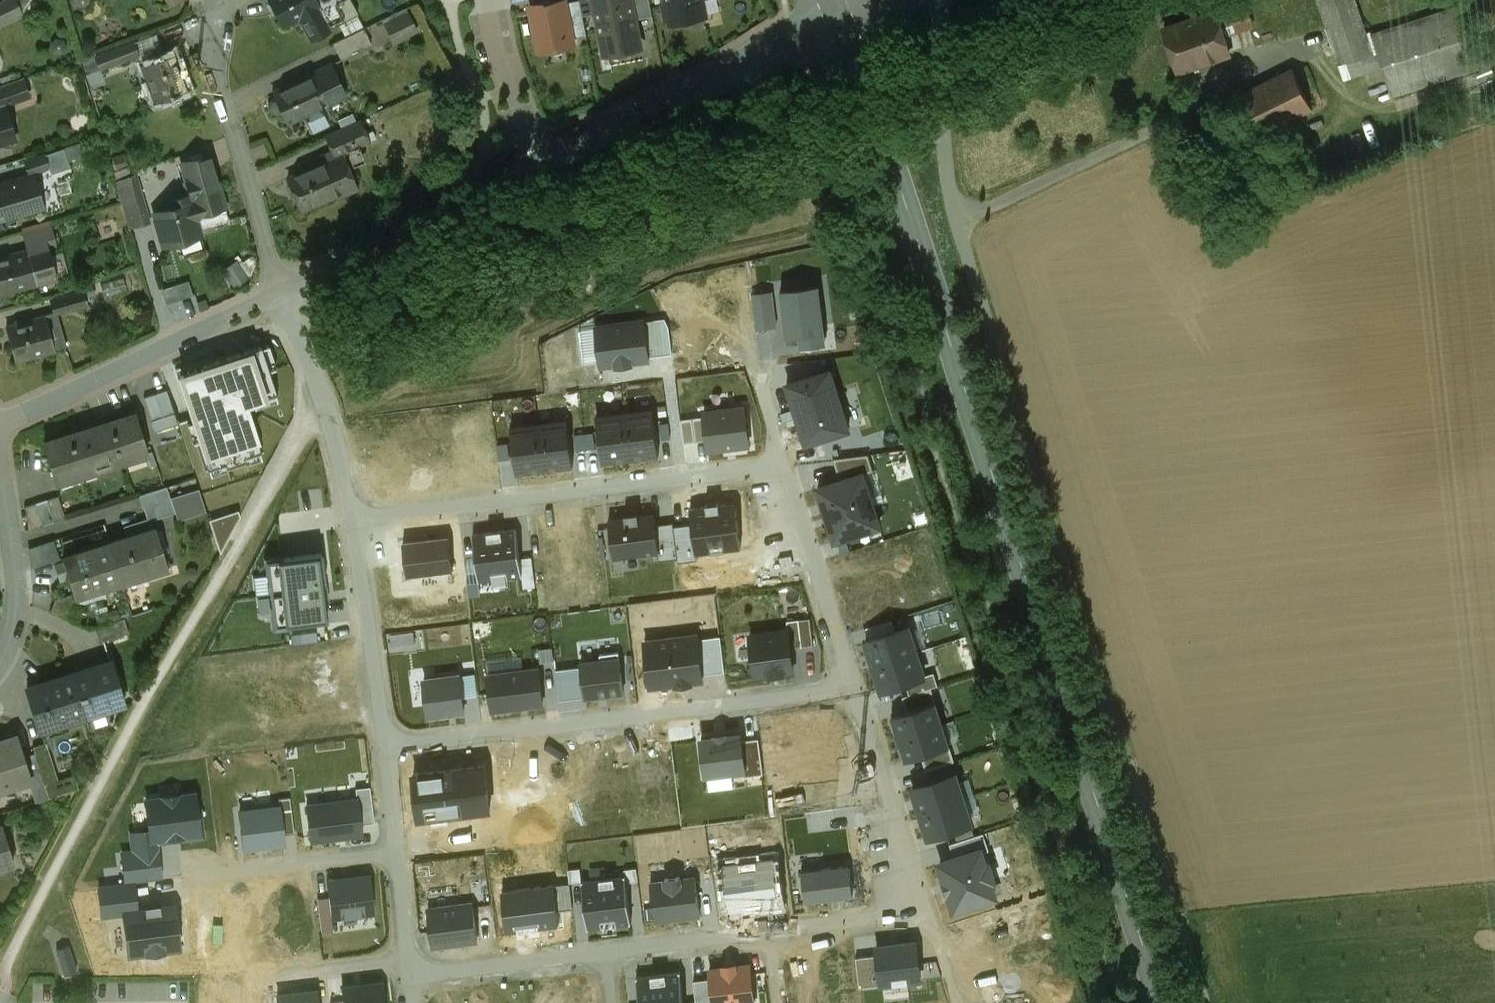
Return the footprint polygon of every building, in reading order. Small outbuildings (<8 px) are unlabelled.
[(0,5),(0,23),(20,13),(14,0),(9,0),(0,5)] [(283,26),(297,19),(318,7),(316,3),(315,0),(269,0),(283,26)] [(297,19),(299,19),(310,40),(357,14),(350,0),(322,0),(316,3),(318,7),(297,19)] [(581,0),(567,3),(570,19),(584,16),(581,0)] [(607,55),(641,48),(636,20),(632,0),(595,0),(607,55)] [(636,20),(654,16),(651,0),(632,0),(636,20)] [(669,3),(665,4),(669,20),(672,20),(673,23),(706,15),(703,0),(668,0),(669,3)] [(1260,25),(1254,0),(1243,0),(1237,1),(1244,29),(1260,25)] [(1341,65),(1344,64),(1344,66),(1347,65),(1351,78),(1367,73),(1361,58),(1371,55),(1366,38),(1353,0),(1319,0),(1341,65)] [(546,3),(531,6),(540,51),(576,44),(574,38),(570,19),(567,3),(567,1),(546,5),(546,3)] [(1463,7),(1366,38),(1371,55),(1378,53),(1392,96),(1483,67),(1463,7)] [(407,12),(386,23),(395,42),(417,32),(407,12)] [(1216,13),(1165,30),(1179,72),(1230,55),(1216,13)] [(584,16),(570,19),(574,38),(588,36),(584,16)] [(364,28),(333,43),(340,59),(371,44),(364,28)] [(135,42),(95,57),(100,70),(101,69),(139,55),(135,42)] [(174,54),(142,65),(155,103),(188,91),(174,54)] [(100,70),(95,57),(94,55),(82,59),(92,88),(106,83),(101,69),(100,70)] [(331,64),(309,75),(323,106),(346,95),(331,64)] [(1293,70),(1233,100),(1257,149),(1277,139),(1272,129),(1312,109),(1293,70)] [(309,75),(273,93),(288,123),(323,106),(309,75)] [(0,86),(0,107),(4,105),(28,97),(22,78),(0,86)] [(10,124),(4,105),(0,107),(0,127),(10,124)] [(359,122),(326,136),(332,151),(333,152),(353,143),(355,148),(356,148),(369,143),(359,122)] [(80,142),(45,154),(49,166),(84,154),(80,142)] [(353,143),(333,152),(332,151),(321,156),(324,162),(329,173),(346,166),(361,159),(356,148),(355,148),(353,143)] [(49,166),(45,154),(24,161),(29,174),(49,167),(49,166)] [(210,154),(181,163),(187,181),(184,182),(188,195),(197,228),(198,228),(229,219),(225,206),(210,154)] [(324,162),(288,178),(302,210),(337,194),(338,197),(339,196),(338,194),(353,187),(355,189),(356,189),(346,166),(329,173),(324,162)] [(136,173),(116,181),(129,228),(137,226),(125,188),(139,184),(136,173)] [(43,207),(34,177),(11,184),(20,214),(43,207)] [(0,184),(0,220),(20,214),(11,184),(10,181),(0,184)] [(139,184),(125,188),(137,226),(150,222),(139,184)] [(197,228),(188,195),(169,201),(171,208),(154,213),(163,245),(200,235),(198,228),(197,228)] [(119,205),(93,213),(101,239),(120,234),(120,230),(126,229),(119,205)] [(51,224),(22,232),(27,250),(46,245),(46,246),(56,243),(51,224)] [(46,245),(27,250),(36,283),(55,278),(46,246),(46,245)] [(0,257),(0,293),(36,283),(27,250),(0,257)] [(237,262),(224,271),(234,287),(248,277),(237,262)] [(190,283),(163,291),(166,304),(193,295),(190,283)] [(820,286),(782,290),(787,337),(800,336),(801,348),(826,345),(820,286)] [(84,290),(61,297),(65,311),(88,304),(84,290)] [(753,294),(757,328),(779,326),(775,292),(753,294)] [(46,316),(8,327),(16,360),(54,349),(46,316)] [(645,321),(649,357),(673,354),(670,328),(667,319),(645,321)] [(645,321),(597,326),(601,366),(650,361),(649,357),(645,321)] [(261,347),(177,375),(204,458),(259,440),(248,404),(277,395),(261,347)] [(797,414),(841,400),(831,369),(787,383),(797,414)] [(167,390),(145,397),(154,427),(176,420),(167,390)] [(841,400),(797,414),(806,445),(851,431),(841,400)] [(709,441),(710,451),(750,445),(745,408),(705,413),(706,417),(709,441)] [(626,414),(631,458),(658,455),(653,411),(626,414)] [(631,458),(626,414),(599,418),(604,461),(631,458)] [(135,415),(44,444),(56,482),(147,453),(135,415)] [(685,444),(709,441),(706,417),(682,420),(685,444)] [(540,425),(545,469),(572,465),(567,422),(540,425)] [(545,469),(540,425),(513,428),(518,472),(545,469)] [(834,459),(841,481),(864,473),(873,471),(869,456),(834,459)] [(841,481),(818,488),(835,542),(881,527),(864,473),(841,481)] [(167,487),(140,495),(148,521),(175,512),(171,499),(167,487)] [(199,490),(171,499),(175,512),(178,521),(206,512),(199,490)] [(63,494),(28,504),(34,524),(69,514),(63,494)] [(734,504),(693,509),(695,525),(698,555),(740,550),(734,504)] [(239,511),(210,520),(220,552),(240,516),(239,511)] [(654,513),(610,518),(615,557),(659,552),(656,526),(654,513)] [(674,524),(656,526),(659,552),(660,560),(678,558),(675,528),(674,524)] [(695,525),(675,528),(678,558),(679,563),(699,560),(698,555),(695,525)] [(155,528),(109,543),(121,583),(167,568),(155,528)] [(516,530),(474,534),(477,560),(480,581),(522,576),(520,559),(516,530)] [(109,543),(63,557),(74,593),(76,597),(77,597),(76,593),(103,585),(104,588),(121,583),(109,543)] [(321,554),(267,561),(275,626),(327,620),(323,582),(325,582),(321,554)] [(533,558),(520,559),(522,576),(523,588),(536,587),(533,558)] [(480,581),(477,560),(465,562),(469,596),(481,595),(480,581)] [(103,585),(76,593),(77,597),(79,605),(106,596),(104,588),(103,585)] [(74,593),(55,599),(50,612),(72,622),(79,605),(77,597),(76,597),(74,593)] [(124,619),(95,628),(100,643),(129,633),(124,619)] [(789,622),(790,629),(792,648),(813,645),(810,619),(789,622)] [(867,628),(871,639),(896,631),(893,620),(867,628)] [(873,666),(919,652),(911,627),(896,631),(871,639),(865,641),(873,666)] [(790,629),(750,634),(755,676),(795,672),(792,648),(790,629)] [(698,636),(647,643),(653,687),(704,681),(703,674),(698,639),(698,636)] [(698,639),(703,674),(725,671),(721,636),(698,639)] [(919,652),(873,666),(881,692),(907,684),(927,677),(926,676),(919,652)] [(586,696),(586,698),(625,694),(620,653),(601,655),(602,660),(581,662),(582,667),(586,696)] [(111,661),(73,674),(86,715),(124,703),(111,661)] [(561,699),(586,696),(582,667),(557,670),(561,699)] [(539,668),(489,674),(493,710),(544,704),(539,668)] [(927,677),(907,684),(910,695),(932,688),(939,686),(935,673),(926,676),(927,677)] [(73,674),(27,688),(40,730),(86,715),(73,674)] [(424,680),(429,716),(465,712),(460,676),(424,680)] [(904,697),(909,712),(937,703),(932,688),(910,695),(904,697)] [(897,739),(943,724),(937,703),(909,712),(892,717),(897,733),(895,733),(897,739)] [(950,746),(943,724),(897,739),(899,746),(901,745),(906,761),(922,755),(950,746)] [(716,737),(701,739),(705,774),(745,770),(746,770),(743,741),(742,734),(728,736),(728,733),(715,734),(716,737)] [(0,742),(0,788),(28,779),(30,779),(30,777),(17,736),(0,742)] [(760,739),(743,741),(746,770),(745,770),(745,775),(764,773),(760,739)] [(46,742),(33,746),(41,774),(45,786),(59,782),(46,742)] [(950,746),(922,755),(927,770),(955,761),(950,746)] [(957,773),(912,788),(928,839),(973,824),(957,773)] [(41,774),(30,777),(30,779),(28,779),(35,802),(49,798),(45,786),(41,774)] [(357,798),(360,824),(374,822),(370,787),(356,789),(357,798)] [(197,808),(195,793),(145,798),(149,830),(129,832),(131,849),(159,846),(158,840),(184,837),(184,840),(204,837),(201,808),(197,808)] [(280,805),(283,834),(295,833),(290,797),(279,799),(280,805)] [(357,798),(306,804),(311,840),(362,834),(360,824),(357,798)] [(280,805),(239,810),(243,849),(285,843),(283,834),(280,805)] [(807,813),(810,833),(837,830),(835,810),(807,813)] [(0,826),(0,867),(13,863),(2,826),(0,826)] [(951,844),(955,857),(983,848),(984,851),(989,849),(984,834),(951,844)] [(162,877),(159,846),(131,849),(121,850),(124,881),(162,877)] [(938,862),(954,913),(999,899),(994,882),(997,881),(991,861),(987,862),(984,851),(983,848),(955,857),(938,862)] [(849,866),(803,872),(806,901),(853,895),(849,866)] [(370,876),(328,880),(330,898),(332,917),(374,913),(370,876)] [(625,876),(583,882),(589,928),(631,923),(625,876)] [(664,882),(652,884),(657,919),(700,914),(695,878),(683,880),(683,876),(664,879),(664,882)] [(555,885),(558,910),(573,908),(570,883),(555,885)] [(102,917),(123,915),(122,910),(138,908),(135,884),(98,888),(102,917)] [(555,885),(503,892),(508,932),(560,925),(558,910),(555,885)] [(333,932),(332,917),(330,898),(318,899),(322,933),(333,932)] [(474,902),(429,908),(434,947),(478,941),(474,902)] [(127,956),(181,950),(176,904),(160,906),(160,903),(145,905),(145,908),(138,908),(122,910),(123,915),(127,956)] [(917,941),(876,947),(877,955),(881,985),(922,980),(917,941)] [(57,950),(65,975),(77,972),(69,947),(57,950)] [(860,987),(881,985),(877,955),(857,958),(860,987)] [(709,969),(711,979),(713,1002),(756,1002),(751,964),(738,965),(738,963),(722,965),(723,967),(709,969)] [(638,978),(641,1002),(684,1002),(680,973),(638,978)] [(711,979),(695,981),(697,1001),(697,1002),(713,1002),(711,979)] [(344,988),(345,1001),(345,1002),(384,1002),(381,983),(344,988)]
